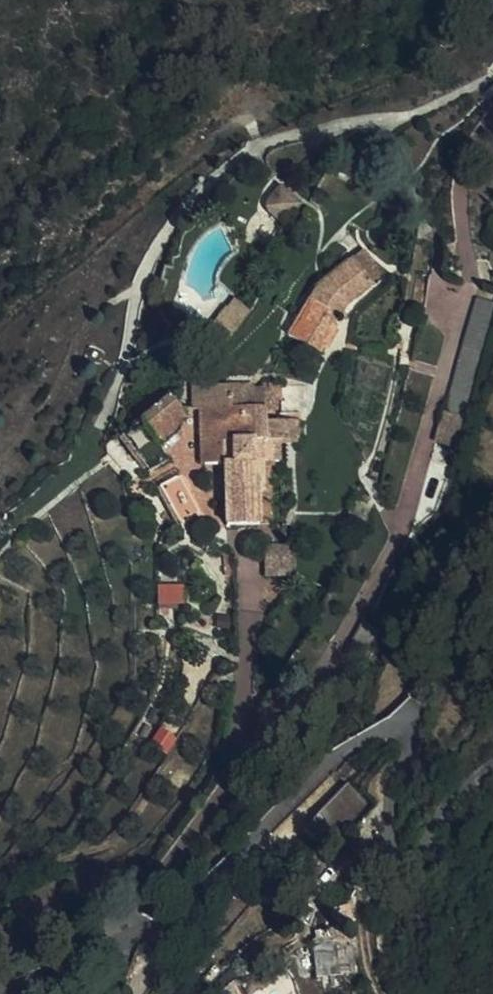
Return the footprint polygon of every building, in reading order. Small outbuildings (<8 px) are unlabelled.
[(297,199),(275,185),(266,199),(266,200),(265,202),(265,203),(264,204),(264,206),(264,208),(264,209),(265,211),(266,213),(268,214),(282,223),(297,199)] [(335,311),(308,295),(285,333),(316,352),(332,326),(327,323),(335,311)] [(222,344),(249,309),(234,296),(227,305),(225,304),(205,330),(222,344)] [(450,409),(472,413),(492,307),(492,300),(473,296),(450,409)] [(260,419),(260,407),(260,401),(279,401),(279,386),(261,385),(261,391),(252,391),(252,386),(191,385),(191,408),(201,408),(200,463),(220,463),(220,526),(254,525),(254,496),(257,496),(257,461),(272,461),(273,444),(296,444),(296,420),(260,419)] [(174,431),(181,411),(168,394),(138,419),(157,442),(174,431)] [(301,402),(279,401),(279,407),(279,411),(301,412),(301,402)] [(260,570),(293,571),(293,546),(261,545),(260,570)] [(184,602),(184,587),(159,587),(159,602),(184,602)] [(312,852),(352,801),(344,795),(301,843),(312,852)] [(368,815),(352,801),(312,852),(319,858),(328,847),(336,854),(368,815)] [(357,989),(351,949),(308,954),(312,993),(357,989)]
